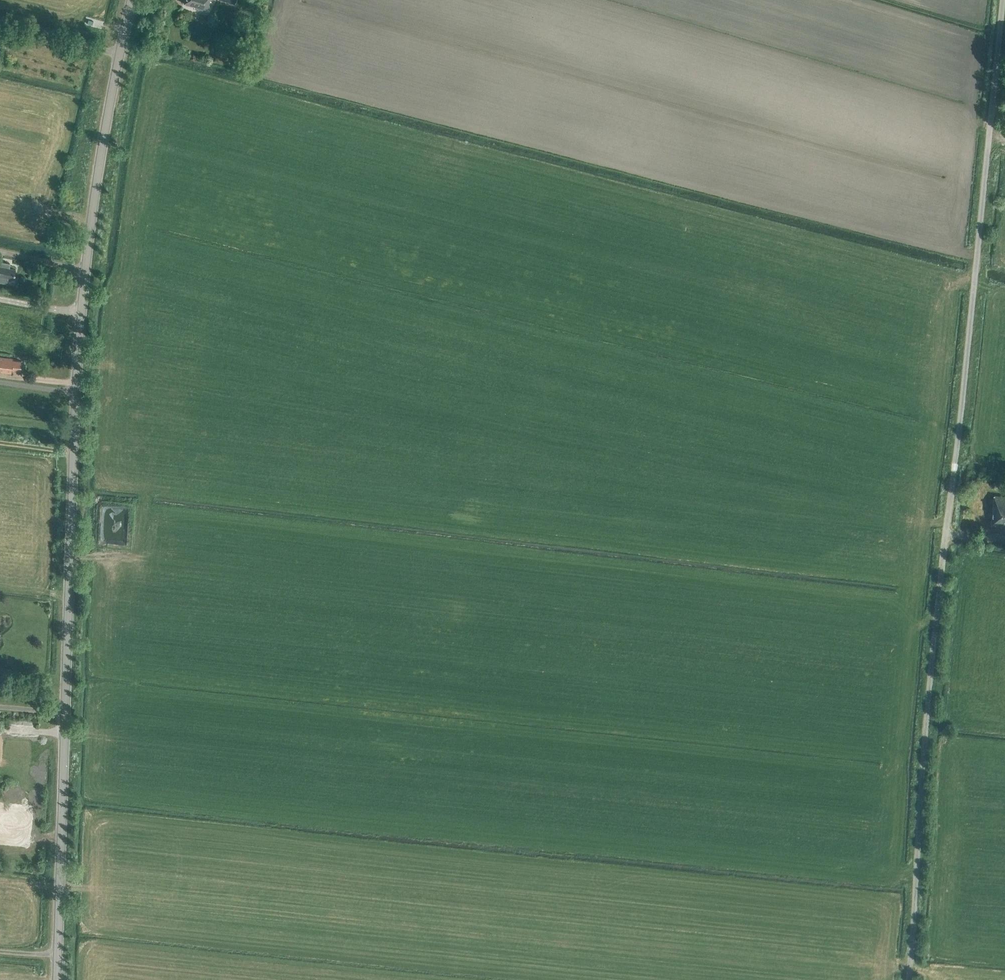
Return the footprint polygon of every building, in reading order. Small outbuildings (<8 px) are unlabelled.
[(184,3),(195,6),(194,7),(206,11),(209,0),(184,0),(184,3)] [(8,277),(13,278),(15,269),(9,268),(10,263),(1,262),(0,265),(0,282),(5,283),(7,281),(8,277)] [(21,361),(13,360),(13,359),(0,357),(0,373),(11,374),(11,369),(20,370),(21,361)] [(994,495),(991,525),(1004,527),(1004,496),(994,495)]
